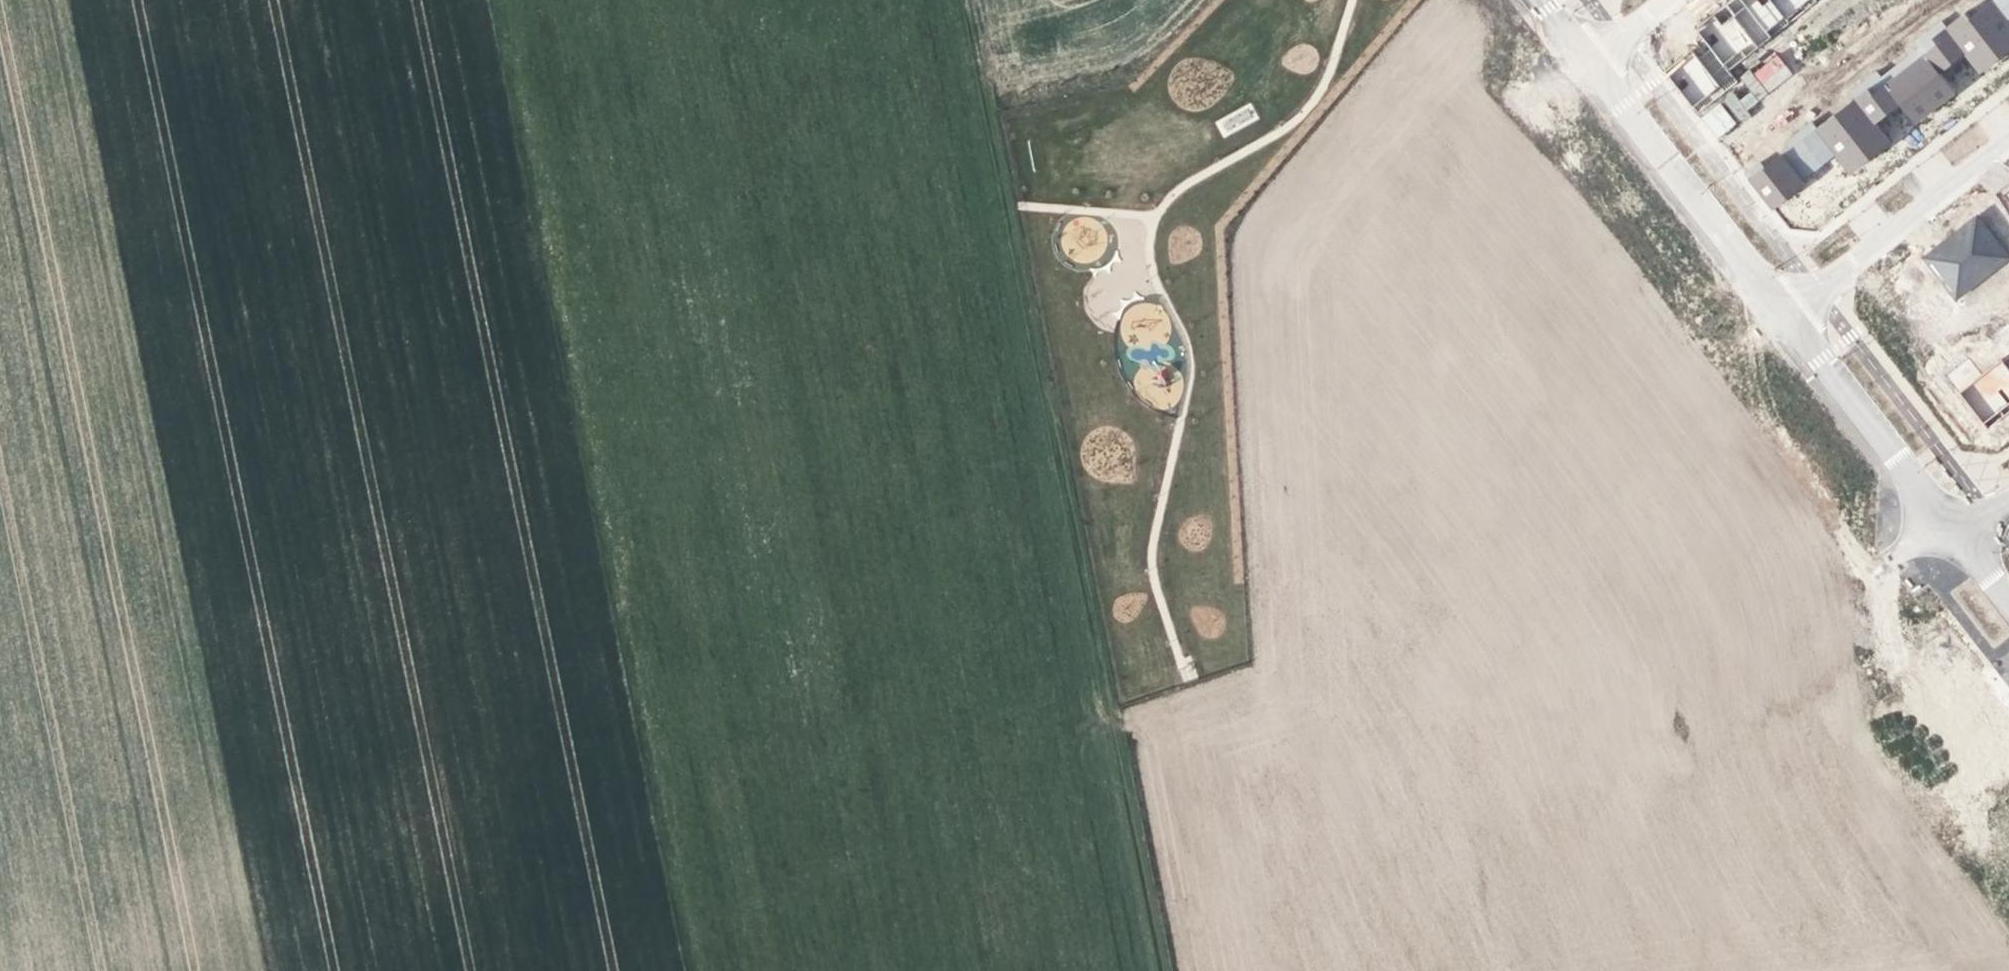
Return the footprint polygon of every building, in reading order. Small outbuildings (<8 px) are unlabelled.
[(1752,72),(1770,93),(1792,73),(1774,52),(1752,72)] [(1923,259),(1955,300),(2008,258),(2008,256),(1978,216),(1952,236),(1923,259)] [(1960,391),(1989,428),(2007,414),(2002,409),(2008,404),(2008,403),(2008,357),(2004,361),(2002,359),(1960,391)]
